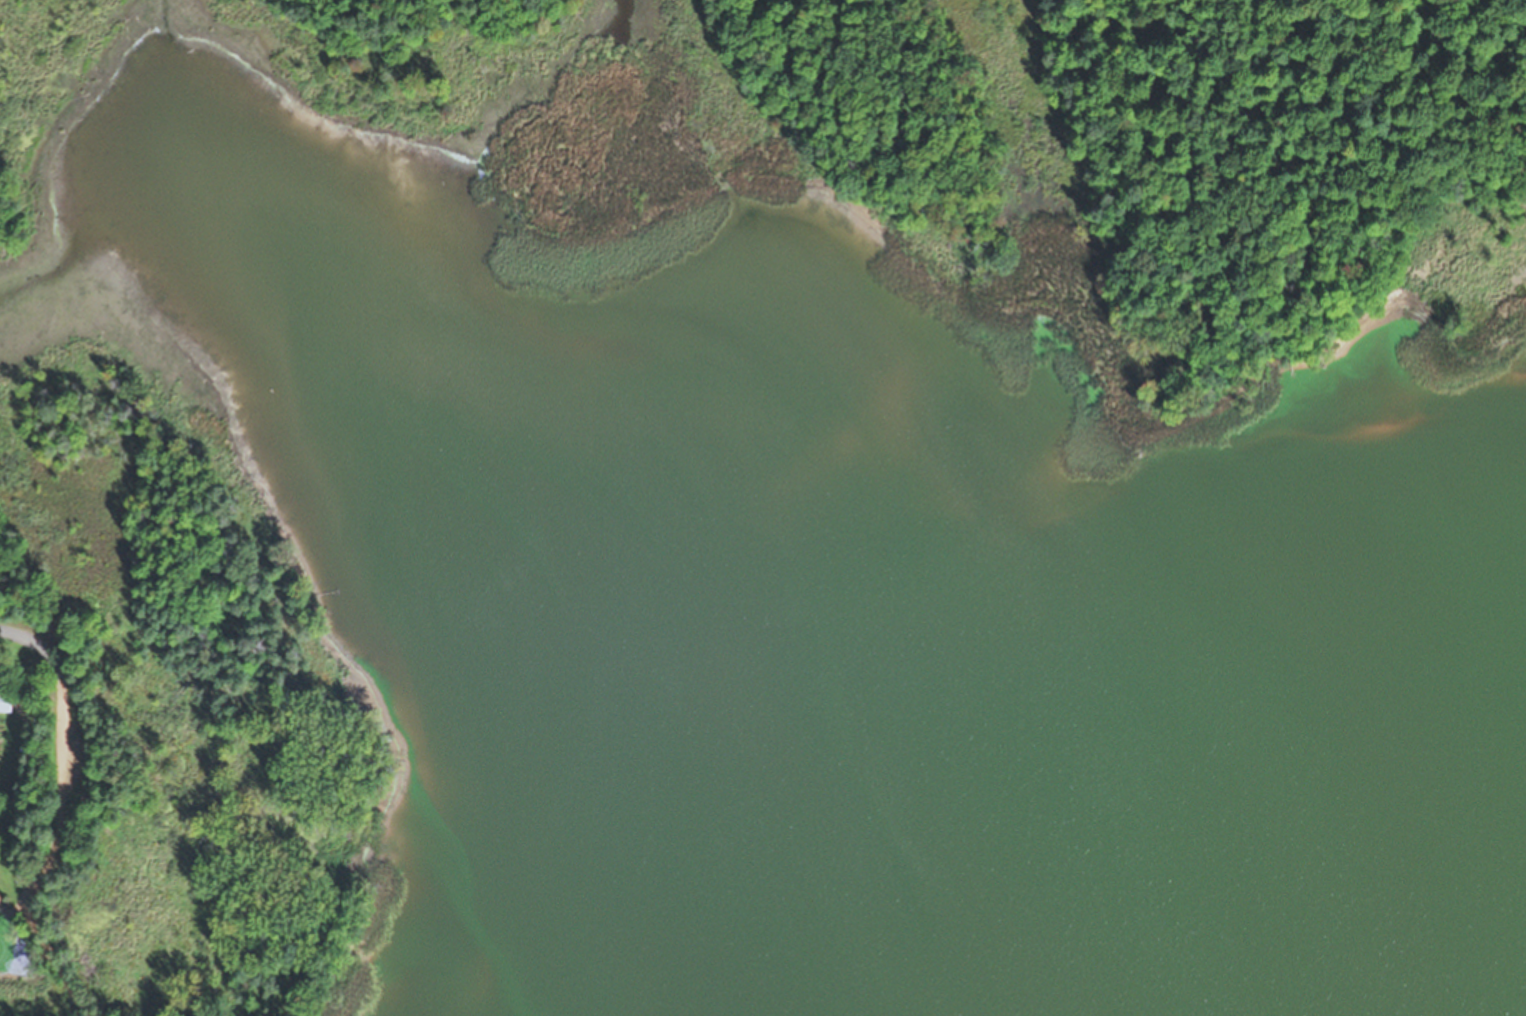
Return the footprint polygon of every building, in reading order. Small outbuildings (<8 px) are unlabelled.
[(14,692),(0,692),(0,712),(14,712),(14,692)]
